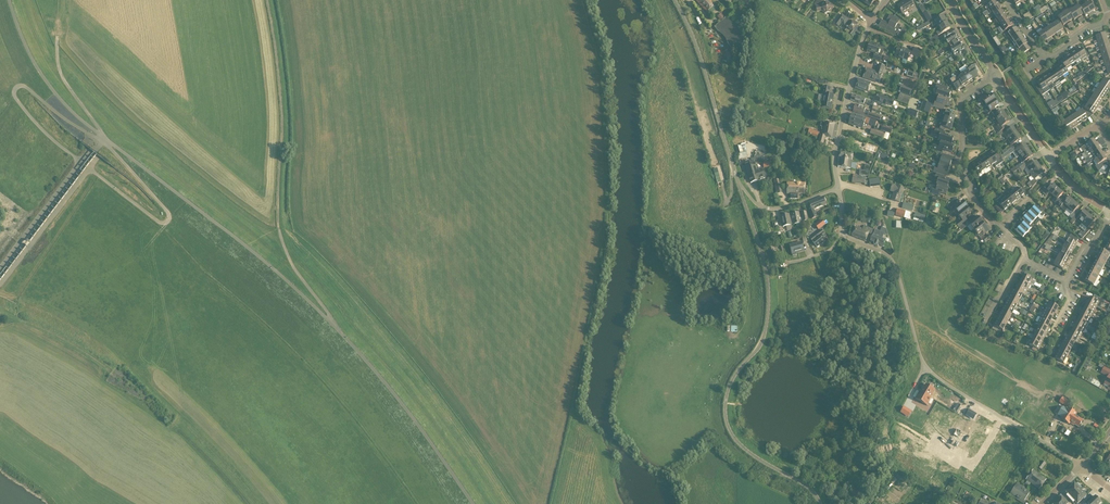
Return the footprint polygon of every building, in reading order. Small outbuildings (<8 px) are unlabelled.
[(715,5),(710,0),(696,0),(707,12),(715,5)] [(824,3),(821,1),(821,0),(817,0),(814,5),(816,6),(816,7),(817,12),(821,11),(825,14),(830,13),(834,7),(828,2),(824,3)] [(915,7),(911,0),(905,0),(905,1),(898,5),(901,9),(900,10),(903,14),(915,7)] [(988,5),(990,8),(986,11),(987,13),(1000,4),(998,2),(997,3),(995,0),(988,5)] [(1085,5),(1092,15),(1094,14),(1093,12),(1096,9),(1090,1),(1085,5)] [(1000,4),(987,13),(989,15),(993,12),(995,15),(1002,11),(1000,8),(1001,7),(1000,4)] [(919,7),(923,14),(924,16),(927,14),(922,5),(919,7)] [(1073,9),(1082,22),(1084,20),(1081,16),(1084,14),(1085,16),(1086,16),(1078,5),(1073,9)] [(1078,5),(1086,16),(1088,14),(1090,17),(1092,15),(1085,5),(1080,8),(1079,5),(1078,5)] [(1068,10),(1074,20),(1077,19),(1080,23),(1082,22),(1073,9),(1069,12),(1068,10)] [(1063,14),(1072,27),(1074,25),(1071,21),(1073,19),(1074,21),(1074,20),(1068,10),(1063,14)] [(995,15),(997,19),(993,21),(994,23),(1007,15),(1005,12),(1003,13),(1002,11),(995,15)] [(1072,27),(1063,14),(1058,17),(1064,26),(1066,24),(1069,28),(1072,27)] [(895,36),(897,33),(898,34),(897,36),(901,38),(906,29),(903,27),(901,31),(899,29),(900,26),(896,24),(899,20),(890,15),(886,22),(889,24),(885,30),(895,36)] [(1007,15),(994,23),(996,25),(999,22),(1002,25),(1008,21),(1007,18),(1008,17),(1007,15)] [(939,27),(947,22),(943,16),(931,24),(933,27),(937,24),(939,27)] [(740,33),(733,24),(728,17),(715,27),(718,31),(720,32),(721,34),(723,35),(724,36),(725,38),(726,39),(727,41),(728,42),(728,44),(731,48),(744,38),(740,33)] [(852,37),(856,32),(860,35),(862,32),(859,30),(860,29),(857,26),(858,24),(853,21),(851,20),(850,21),(845,17),(841,23),(847,27),(846,29),(850,32),(849,34),(852,37)] [(733,24),(740,33),(745,29),(738,20),(733,24)] [(1014,20),(1010,23),(1008,21),(1002,25),(1002,26),(999,27),(1003,32),(1016,23),(1014,20)] [(1053,24),(1060,35),(1062,33),(1060,31),(1063,29),(1058,21),(1053,24)] [(947,22),(939,27),(941,30),(936,33),(938,36),(951,28),(947,22)] [(1060,35),(1053,24),(1048,28),(1053,36),(1056,34),(1058,36),(1060,35)] [(1053,36),(1048,28),(1046,25),(1041,28),(1050,41),(1052,40),(1051,38),(1053,36)] [(1009,30),(1010,31),(1006,33),(1010,39),(1021,32),(1019,29),(1020,29),(1018,26),(1015,28),(1014,26),(1009,30)] [(1048,43),(1050,41),(1041,28),(1041,29),(1043,31),(1038,34),(1044,42),(1046,41),(1048,43)] [(941,42),(945,40),(948,44),(957,39),(955,36),(958,34),(955,29),(949,32),(938,39),(940,42),(941,42)] [(1021,32),(1010,39),(1014,45),(1025,37),(1021,32)] [(1095,36),(1097,41),(1094,42),(1094,43),(1108,39),(1106,32),(1095,36)] [(1025,37),(1014,45),(1017,50),(1028,43),(1025,37)] [(951,50),(960,45),(960,44),(963,42),(960,38),(957,40),(957,39),(948,44),(948,45),(948,44),(952,50),(951,50)] [(1098,44),(1099,48),(1096,49),(1096,50),(1109,46),(1108,39),(1094,43),(1095,45),(1098,44)] [(867,50),(875,53),(875,54),(874,54),(873,59),(881,62),(882,56),(882,54),(883,54),(883,51),(883,49),(883,48),(882,47),(881,47),(880,47),(881,46),(870,42),(867,50)] [(1028,43),(1017,50),(1023,58),(1030,53),(1029,51),(1032,49),(1028,43)] [(960,45),(951,50),(956,58),(968,51),(965,46),(962,47),(960,45)] [(1101,54),(1098,55),(1098,56),(1109,53),(1109,47),(1109,46),(1096,50),(1097,51),(1100,50),(1101,54)] [(908,58),(909,54),(918,57),(921,51),(914,49),(913,52),(898,47),(895,56),(903,59),(904,57),(908,58)] [(1078,50),(1076,51),(1081,59),(1086,56),(1087,58),(1089,56),(1087,52),(1085,53),(1082,49),(1079,51),(1078,50)] [(1070,53),(1078,65),(1083,62),(1081,59),(1076,51),(1074,53),(1073,52),(1070,53)] [(1065,56),(1073,68),(1078,65),(1070,53),(1068,55),(1068,54),(1065,56)] [(1103,61),(1100,62),(1100,63),(1109,60),(1109,53),(1098,56),(1099,58),(1102,57),(1103,61)] [(1066,70),(1066,69),(1071,66),(1072,68),(1073,68),(1065,56),(1066,58),(1064,60),(1064,61),(1061,63),(1066,70)] [(1105,67),(1102,68),(1103,69),(1109,67),(1109,60),(1100,63),(1101,64),(1104,63),(1105,67)] [(1058,69),(1063,76),(1068,72),(1066,69),(1066,70),(1061,63),(1062,64),(1060,66),(1061,67),(1058,69)] [(879,83),(885,66),(879,64),(876,72),(866,68),(863,77),(879,83)] [(967,69),(974,80),(979,76),(976,71),(979,69),(975,64),(972,66),(967,69)] [(961,73),(968,84),(974,80),(967,69),(961,73)] [(1054,73),(1061,83),(1066,80),(1063,76),(1058,69),(1056,71),(1057,72),(1054,73)] [(956,77),(963,87),(968,84),(961,73),(956,77)] [(1053,84),(1055,87),(1061,83),(1054,73),(1051,75),(1050,74),(1048,76),(1053,83),(1053,84)] [(950,80),(949,79),(946,81),(950,87),(953,85),(957,91),(963,87),(956,77),(955,77),(954,75),(953,74),(952,75),(951,76),(952,77),(953,79),(950,80)] [(1053,84),(1053,83),(1048,76),(1045,78),(1044,76),(1042,78),(1050,90),(1055,87),(1053,84)] [(1042,95),(1045,94),(1050,90),(1042,78),(1039,79),(1040,81),(1037,83),(1039,84),(1036,86),(1042,95)] [(868,91),(871,83),(859,79),(856,87),(868,91)] [(1109,90),(1109,89),(1109,83),(1104,79),(1100,84),(1109,90)] [(936,96),(938,97),(939,96),(949,100),(949,99),(951,92),(946,91),(947,87),(937,84),(936,88),(938,89),(936,96)] [(1109,90),(1100,84),(1097,89),(1106,95),(1109,90)] [(909,95),(911,89),(900,85),(898,91),(909,95)] [(831,109),(834,95),(829,94),(831,88),(824,86),(822,93),(825,93),(822,107),(831,109)] [(1106,95),(1097,89),(1094,94),(1103,100),(1106,95)] [(892,105),(894,100),(878,94),(875,101),(885,105),(886,103),(892,105)] [(984,107),(997,99),(994,94),(992,95),(986,98),(984,96),(978,100),(980,102),(981,102),(983,105),(985,103),(987,105),(984,107)] [(1103,100),(1094,94),(1091,99),(1100,105),(1103,100)] [(873,105),(874,102),(864,98),(852,95),(850,100),(864,104),(865,102),(873,105)] [(908,105),(911,98),(904,95),(901,102),(908,105)] [(951,100),(949,99),(949,100),(939,96),(938,97),(936,103),(935,103),(934,106),(942,109),(943,109),(944,106),(948,107),(951,100)] [(1000,103),(997,99),(984,107),(988,112),(987,113),(989,116),(988,116),(996,111),(994,108),(999,105),(998,104),(1000,103)] [(1100,105),(1091,99),(1088,104),(1096,109),(1100,105)] [(929,112),(932,105),(924,102),(921,110),(929,112)] [(881,117),(869,112),(869,111),(867,110),(865,109),(866,108),(855,104),(853,111),(867,116),(880,120),(881,117)] [(1096,109),(1088,104),(1084,109),(1083,109),(1087,113),(1088,111),(1093,115),(1096,109)] [(1077,113),(1083,122),(1088,119),(1085,115),(1087,113),(1083,109),(1081,107),(1080,108),(1081,110),(1077,113)] [(908,114),(916,117),(918,112),(910,109),(908,114)] [(942,109),(940,115),(939,119),(953,123),(955,117),(949,115),(950,112),(943,109),(942,109)] [(996,111),(988,116),(992,122),(996,119),(998,121),(1006,116),(1002,110),(997,114),(995,112),(996,111)] [(868,124),(870,119),(866,117),(866,118),(852,113),(850,119),(865,124),(865,123),(868,124)] [(1083,122),(1077,113),(1072,116),(1078,125),(1083,122)] [(1006,116),(998,121),(1000,124),(996,127),(999,133),(996,134),(997,135),(1002,131),(1006,128),(1004,125),(1010,121),(1006,116)] [(1078,125),(1072,116),(1067,119),(1073,128),(1078,125)] [(865,124),(850,119),(849,124),(863,129),(865,124)] [(939,119),(936,128),(943,130),(944,127),(951,129),(951,128),(952,128),(953,125),(952,124),(953,123),(939,119)] [(1073,128),(1067,119),(1062,123),(1068,132),(1073,128)] [(826,136),(830,123),(822,121),(820,126),(822,127),(818,143),(826,145),(827,141),(825,140),(826,136)] [(826,136),(834,139),(838,125),(830,123),(826,136)] [(1002,131),(997,135),(999,137),(1004,134),(1008,139),(1017,133),(1013,127),(1004,133),(1002,131)] [(820,132),(809,129),(805,128),(804,133),(808,134),(817,137),(818,135),(819,135),(820,132)] [(939,140),(954,145),(951,144),(953,138),(944,135),(945,132),(936,129),(935,133),(940,135),(939,140)] [(883,138),(885,134),(872,130),(870,134),(883,138)] [(1017,133),(1008,139),(1012,145),(1006,149),(1008,151),(1014,147),(1012,145),(1021,138),(1017,133)] [(954,145),(939,140),(938,141),(941,141),(940,146),(934,145),(932,149),(942,152),(943,149),(952,152),(954,145)] [(1084,153),(1099,143),(1097,142),(1096,143),(1093,140),(1081,148),(1084,153)] [(737,154),(743,153),(747,152),(746,149),(745,143),(741,144),(741,145),(735,147),(737,154)] [(1100,145),(1099,143),(1084,153),(1081,155),(1085,160),(1087,158),(1100,150),(1098,146),(1100,145)] [(875,153),(877,147),(867,144),(865,149),(875,153)] [(1014,147),(1008,151),(1010,154),(1016,151),(1019,156),(1029,150),(1025,144),(1015,150),(1014,147)] [(1094,160),(1105,153),(1109,151),(1107,149),(1104,151),(1102,153),(1100,150),(1087,158),(1090,163),(1094,160)] [(989,156),(994,164),(1002,158),(1001,156),(997,152),(995,154),(993,150),(990,151),(992,154),(989,156)] [(1029,150),(1019,156),(1023,162),(1018,166),(1016,167),(1018,170),(1025,164),(1024,162),(1033,156),(1029,150)] [(838,166),(850,168),(856,169),(856,164),(851,163),(851,159),(852,159),(853,154),(839,152),(839,157),(838,166)] [(939,163),(949,167),(951,160),(947,159),(949,155),(941,153),(940,157),(939,159),(940,160),(939,163)] [(1106,155),(1105,153),(1094,160),(1098,165),(1095,167),(1099,173),(1101,170),(1107,162),(1106,160),(1106,159),(1104,156),(1106,155)] [(994,164),(989,156),(986,158),(984,156),(982,157),(989,167),(994,164)] [(978,163),(986,174),(991,171),(989,167),(982,157),(980,158),(982,161),(978,163)] [(1109,173),(1108,176),(1109,177),(1109,160),(1109,163),(1107,162),(1101,170),(1105,171),(1105,169),(1109,171),(1109,173)] [(755,181),(755,180),(749,162),(749,161),(744,163),(751,183),(755,181)] [(1036,161),(1027,167),(1025,164),(1018,170),(1019,168),(1020,169),(1018,170),(1019,172),(1021,171),(1022,172),(1027,168),(1031,174),(1040,167),(1036,161)] [(755,180),(755,181),(760,180),(760,179),(765,178),(762,168),(757,170),(755,162),(749,162),(755,180)] [(986,174),(978,163),(976,165),(974,162),(972,164),(979,174),(984,171),(986,174)] [(936,163),(934,168),(933,172),(937,173),(944,176),(945,172),(947,173),(949,167),(939,163),(939,164),(936,163)] [(870,166),(865,165),(864,171),(860,170),(859,174),(868,176),(870,166)] [(1040,167),(1031,174),(1032,176),(1029,178),(1029,179),(1031,181),(1029,183),(1031,186),(1032,187),(1037,182),(1035,179),(1044,173),(1040,167)] [(937,184),(948,188),(947,187),(949,181),(943,179),(944,176),(937,173),(934,180),(938,181),(937,184)] [(859,175),(854,175),(853,175),(852,183),(855,183),(855,182),(865,184),(864,185),(868,186),(869,182),(865,181),(866,177),(868,177),(859,175)] [(870,187),(881,186),(879,178),(869,179),(870,187)] [(782,193),(780,184),(779,179),(774,180),(776,194),(782,193)] [(805,183),(800,183),(787,183),(787,194),(791,194),(790,198),(798,198),(798,193),(805,193),(805,183)] [(899,202),(904,188),(892,184),(890,191),(893,192),(891,199),(899,202)] [(948,188),(937,184),(938,185),(937,188),(933,187),(931,193),(938,196),(940,192),(946,194),(948,188)] [(1052,195),(1059,188),(1055,184),(1054,185),(1053,184),(1050,187),(1047,185),(1042,191),(1047,195),(1049,193),(1052,195)] [(1024,198),(1026,197),(1028,194),(1024,189),(1023,190),(1022,189),(1021,190),(1018,187),(1013,191),(1019,199),(1022,196),(1024,198)] [(1062,191),(1059,188),(1052,195),(1055,197),(1053,200),(1057,205),(1063,199),(1060,197),(1063,193),(1062,192),(1062,191)] [(1008,195),(1016,205),(1018,203),(1016,201),(1019,199),(1013,191),(1008,195)] [(1003,199),(1009,207),(1012,204),(1014,206),(1016,205),(1008,195),(1003,199)] [(809,202),(811,207),(807,208),(812,219),(817,217),(814,210),(826,205),(823,197),(809,202)] [(1007,209),(1009,207),(1003,199),(1001,197),(996,201),(998,203),(995,206),(1000,211),(1003,209),(1006,212),(1008,211),(1007,209)] [(1063,199),(1057,205),(1056,206),(1059,209),(1060,208),(1065,212),(1074,202),(1069,197),(1066,200),(1064,198),(1063,199)] [(958,215),(968,206),(963,201),(957,206),(955,203),(953,203),(949,206),(952,210),(955,208),(959,213),(957,214),(958,215)] [(1074,202),(1065,212),(1066,211),(1071,215),(1069,217),(1072,219),(1074,216),(1079,212),(1076,209),(1079,206),(1074,202)] [(913,211),(914,205),(903,203),(902,208),(913,211)] [(968,206),(958,215),(962,220),(956,224),(959,227),(967,221),(965,218),(971,213),(967,208),(968,207),(968,206)] [(1041,220),(1043,217),(1045,215),(1047,212),(1042,207),(1039,210),(1035,206),(1031,210),(1041,220)] [(904,218),(906,211),(897,209),(895,216),(904,218)] [(1025,213),(1035,223),(1039,219),(1041,220),(1031,210),(1028,213),(1026,211),(1025,213)] [(1077,220),(1082,224),(1090,215),(1084,211),(1077,219),(1074,216),(1072,219),(1070,222),(1072,224),(1077,220)] [(796,223),(796,224),(801,223),(801,221),(803,221),(803,222),(808,221),(807,218),(806,212),(802,213),(799,213),(799,212),(791,214),(793,224),(796,223)] [(924,221),(926,215),(915,213),(914,218),(924,221)] [(1022,219),(1029,226),(1034,222),(1035,223),(1025,213),(1023,215),(1025,217),(1022,219)] [(787,230),(792,229),(789,214),(781,216),(783,226),(786,226),(787,230)] [(974,229),(982,222),(980,220),(982,219),(980,216),(977,218),(975,215),(968,221),(970,224),(974,229)] [(1084,231),(1083,233),(1081,232),(1078,235),(1082,239),(1090,230),(1088,228),(1095,220),(1090,215),(1082,224),(1079,227),(1084,231)] [(1020,226),(1027,233),(1032,228),(1029,226),(1022,219),(1021,221),(1023,223),(1020,226)] [(822,220),(815,225),(818,229),(825,224),(822,220)] [(982,222),(974,229),(978,234),(980,233),(983,236),(991,229),(986,224),(984,225),(982,222)] [(873,229),(870,228),(864,226),(863,229),(855,226),(852,235),(866,241),(869,233),(871,234),(873,229)] [(1027,233),(1020,226),(1018,229),(1015,226),(1013,228),(1023,237),(1027,233)] [(816,234),(818,236),(814,239),(813,237),(810,239),(817,247),(826,240),(823,237),(826,235),(822,230),(816,234)] [(876,230),(873,235),(870,241),(874,243),(874,244),(876,245),(879,238),(878,237),(879,235),(880,232),(876,230)] [(882,239),(883,236),(884,233),(880,232),(879,235),(878,237),(879,238),(876,245),(878,246),(878,245),(883,246),(885,240),(882,239)] [(779,240),(777,233),(768,235),(770,242),(779,240)] [(1071,234),(1069,239),(1068,238),(1065,243),(1074,248),(1077,243),(1076,243),(1078,239),(1071,234)] [(802,242),(790,246),(792,254),(793,255),(797,254),(796,253),(797,253),(796,252),(799,251),(799,252),(804,251),(802,242)] [(1062,249),(1071,254),(1074,248),(1065,243),(1062,249)] [(779,257),(777,253),(779,252),(778,251),(779,251),(777,246),(775,247),(774,245),(766,248),(769,255),(768,255),(770,260),(779,257)] [(1059,254),(1069,259),(1071,254),(1062,249),(1059,254)] [(1108,258),(1109,255),(1109,252),(1104,249),(1103,251),(1101,250),(1099,253),(1108,258)] [(1096,259),(1105,264),(1108,258),(1099,253),(1096,259)] [(1057,259),(1066,264),(1069,259),(1059,254),(1057,259)] [(1066,264),(1057,259),(1054,264),(1063,269),(1066,264)] [(1093,264),(1102,269),(1105,264),(1096,259),(1093,264)] [(1090,270),(1099,275),(1102,269),(1093,264),(1090,270)] [(1087,275),(1096,280),(1099,275),(1090,270),(1087,275)] [(1029,274),(1028,277),(1022,274),(1021,276),(1023,277),(1021,281),(1030,286),(1035,277),(1029,274)] [(1096,280),(1087,275),(1084,281),(1093,286),(1096,280)] [(1016,285),(1027,291),(1030,286),(1021,281),(1019,284),(1017,283),(1016,285)] [(1013,289),(1025,296),(1027,291),(1016,285),(1015,286),(1017,287),(1015,291),(1013,289)] [(1025,296),(1013,289),(1010,295),(1020,300),(1022,295),(1025,296)] [(1007,300),(1017,305),(1020,300),(1010,295),(1007,300)] [(1094,295),(1093,299),(1090,297),(1089,300),(1101,306),(1103,304),(1100,302),(1101,299),(1094,295)] [(1005,305),(1014,310),(1017,305),(1007,300),(1005,305)] [(1086,305),(1095,310),(1096,307),(1100,309),(1101,306),(1089,300),(1088,301),(1086,300),(1084,303),(1086,304),(1086,305)] [(1046,307),(1057,313),(1058,312),(1056,311),(1058,307),(1049,302),(1046,307)] [(1014,316),(1014,315),(1012,314),(1014,310),(1005,305),(1002,310),(1014,316)] [(1083,310),(1092,315),(1095,310),(1086,305),(1083,310)] [(1057,313),(1046,307),(1043,312),(1053,317),(1054,314),(1057,315),(1057,313)] [(1013,318),(1014,316),(1002,310),(999,315),(1008,320),(1010,316),(1013,318)] [(1080,316),(1089,321),(1092,315),(1083,310),(1083,311),(1081,310),(1079,313),(1081,314),(1080,316)] [(1053,317),(1043,312),(1040,317),(1052,324),(1053,322),(1051,321),(1053,317)] [(996,320),(1006,325),(1008,320),(999,315),(996,320)] [(1077,321),(1086,326),(1089,321),(1080,316),(1077,321)] [(1052,324),(1040,317),(1038,323),(1050,329),(1047,327),(1049,324),(1051,325),(1052,324)] [(997,332),(999,329),(1003,331),(1006,325),(996,320),(993,326),(994,326),(992,329),(997,332)] [(1074,327),(1083,332),(1086,326),(1077,321),(1077,322),(1075,321),(1073,324),(1075,325),(1074,327)] [(1050,329),(1038,323),(1040,324),(1038,329),(1047,334),(1050,329)] [(1069,331),(1081,337),(1083,332),(1074,327),(1071,332),(1070,331),(1069,331)] [(1047,334),(1038,329),(1035,334),(1044,339),(1047,334)] [(1068,337),(1078,342),(1081,337),(1069,331),(1068,334),(1070,335),(1068,337)] [(1044,339),(1035,334),(1032,339),(1041,344),(1044,339)] [(1063,341),(1072,346),(1075,342),(1077,344),(1078,342),(1068,337),(1068,338),(1065,337),(1063,341)] [(1041,344),(1032,339),(1029,345),(1039,350),(1041,344)] [(1060,347),(1069,352),(1072,346),(1063,341),(1060,347)] [(1057,352),(1067,357),(1069,352),(1060,347),(1057,352)] [(1067,357),(1057,352),(1054,358),(1064,363),(1067,357)] [(1088,358),(1082,367),(1086,369),(1091,360),(1088,358)] [(1108,369),(1104,367),(1101,372),(1109,376),(1104,385),(1109,389),(1109,371),(1108,369)] [(921,392),(931,397),(935,390),(926,384),(921,392)] [(932,398),(931,397),(921,392),(920,391),(915,398),(927,405),(932,398)] [(1063,397),(1059,402),(1063,405),(1066,407),(1070,401),(1063,397)] [(1079,427),(1083,421),(1075,415),(1076,413),(1068,408),(1061,419),(1069,424),(1070,423),(1074,426),(1075,425),(1079,427)] [(937,420),(932,429),(944,436),(949,427),(937,420)] [(981,420),(972,430),(981,437),(989,426),(981,420)] [(972,430),(964,440),(973,447),(981,437),(972,430)] [(1009,433),(1002,445),(1011,450),(1018,438),(1009,433)] [(908,438),(901,451),(909,456),(916,443),(908,438)] [(929,454),(924,463),(935,470),(941,461),(929,454)] [(941,461),(935,470),(946,477),(952,468),(941,461)] [(1046,464),(1042,461),(1038,467),(1042,470),(1046,464)] [(985,464),(980,472),(992,479),(997,471),(985,464)] [(1026,480),(1028,481),(1025,484),(1028,486),(1031,483),(1039,489),(1046,480),(1033,470),(1026,480)] [(1010,495),(1017,499),(1023,503),(1030,492),(1017,484),(1010,495)] [(1065,492),(1077,503),(1078,503),(1086,496),(1074,484),(1065,492)] [(1068,503),(1061,495),(1058,499),(1053,503),(1067,503),(1068,503)]
